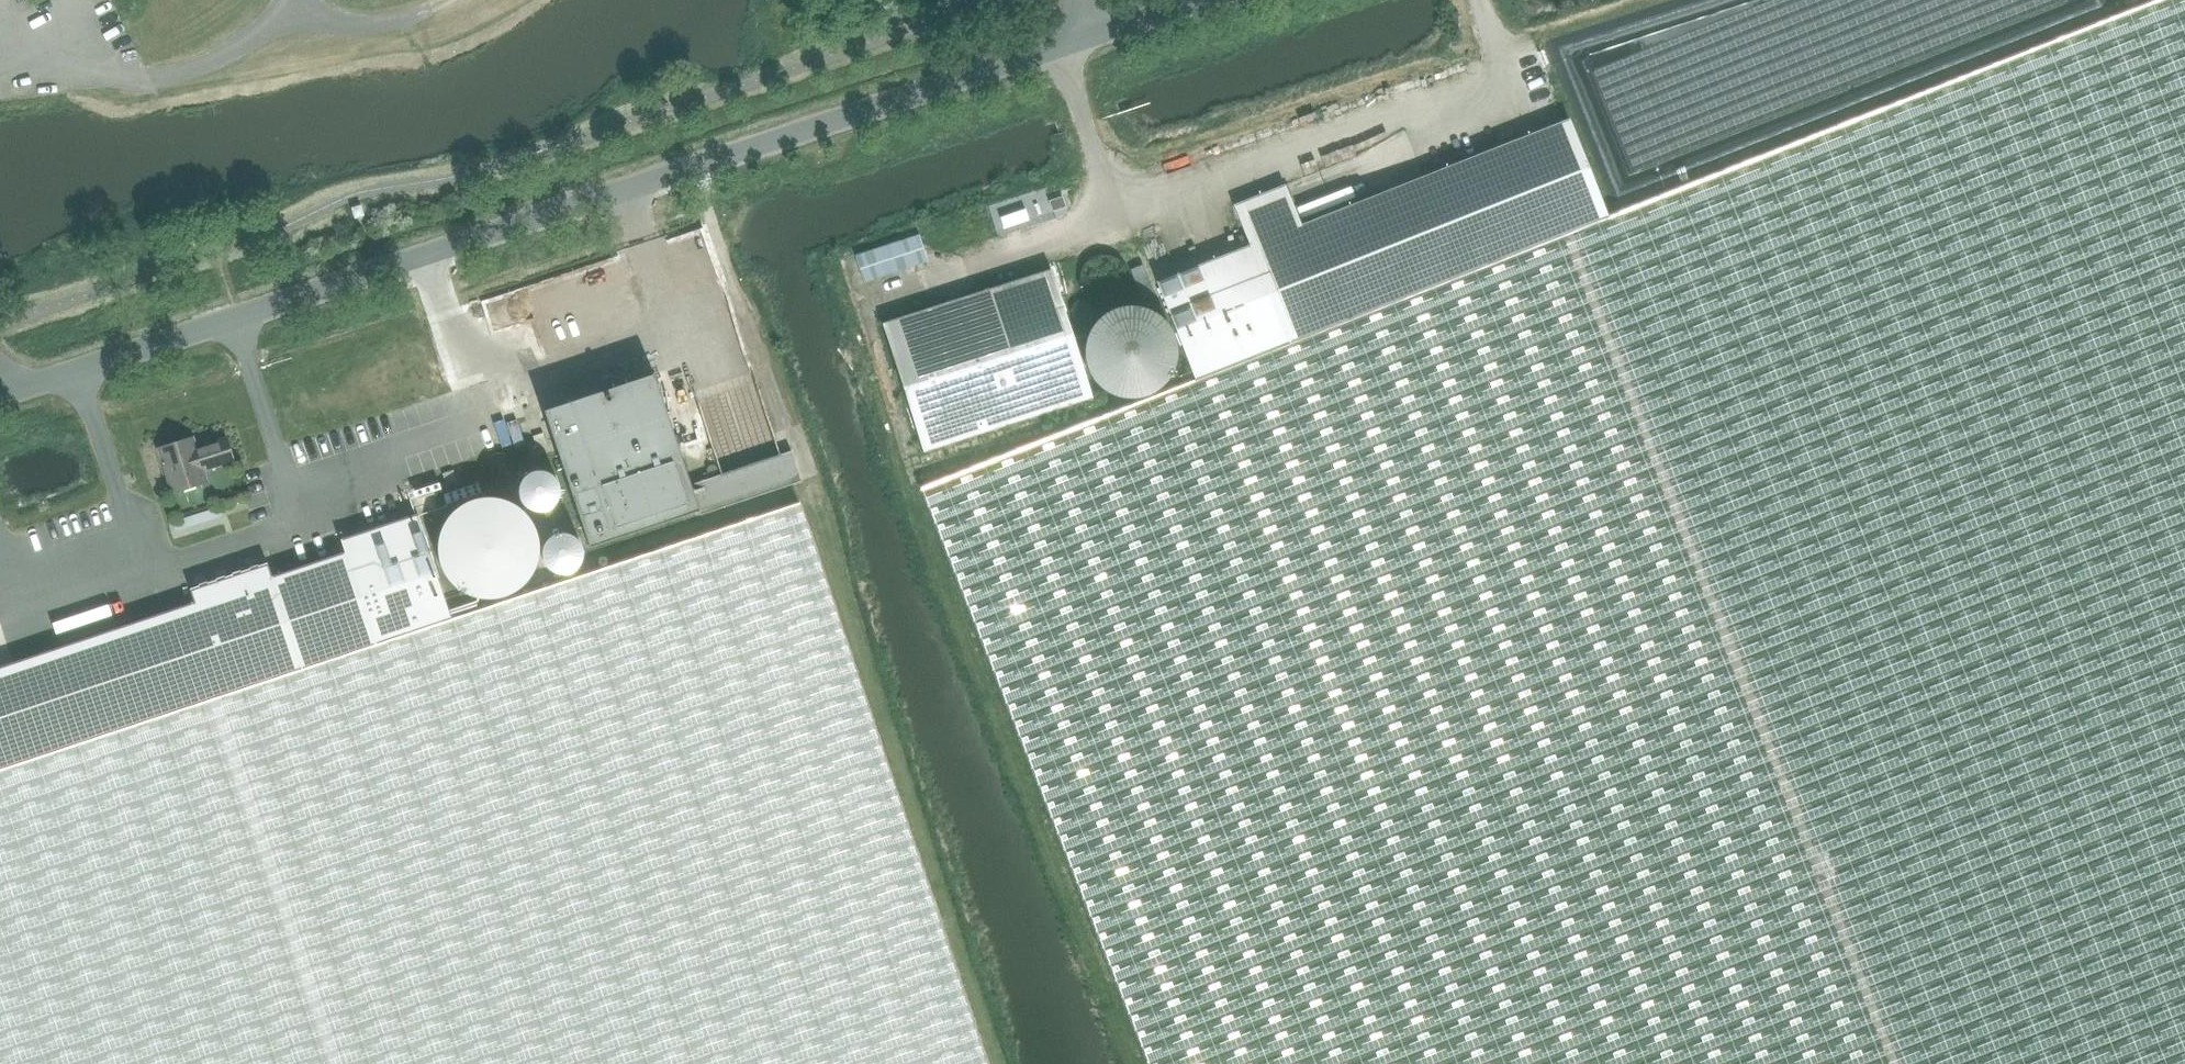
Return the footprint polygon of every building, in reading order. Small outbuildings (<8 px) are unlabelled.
[(921,488),(1148,1063),(2184,1063),(2184,0),(2159,0),(1290,343),(1250,244),(1156,281),(1195,380),(921,488)] [(1120,170),(1111,177),(1122,191),(1131,184),(1120,170)] [(1029,203),(994,217),(1000,231),(1035,217),(1029,203)] [(912,231),(917,261),(934,258),(929,228),(912,231)] [(923,451),(1092,397),(1051,269),(882,324),(923,451)] [(801,481),(791,451),(690,484),(653,374),(544,411),(589,547),(698,511),(699,515),(801,481)] [(202,470),(233,460),(226,439),(195,449),(192,438),(159,448),(173,492),(206,481),(202,470)] [(798,503),(452,619),(416,514),(340,539),(344,552),(271,576),(267,563),(190,589),(194,602),(0,667),(0,1063),(986,1063),(798,503)]
